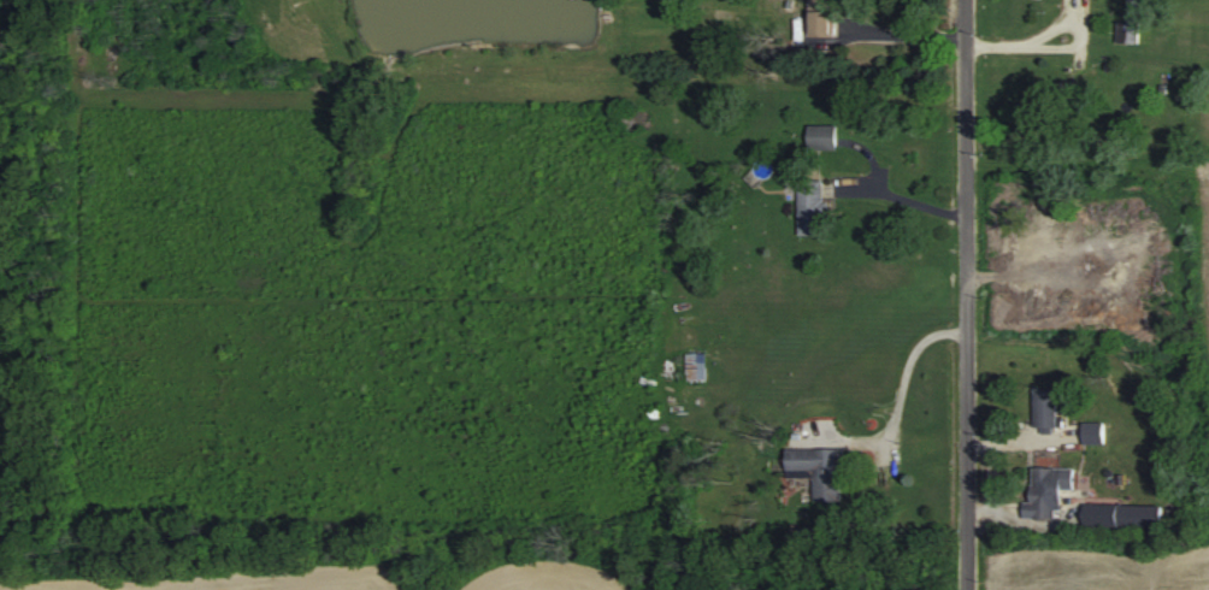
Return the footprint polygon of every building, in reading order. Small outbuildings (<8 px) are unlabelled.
[(1154,0),(1129,0),(1129,30),(1122,30),(1122,42),(1141,42),(1141,8),(1154,8),(1154,0)] [(839,10),(817,10),(817,34),(839,34),(839,10)] [(840,148),(840,123),(809,123),(809,148),(840,148)] [(801,178),(801,234),(831,234),(831,178),(801,178)] [(709,380),(709,352),(688,352),(688,380),(709,380)] [(1037,426),(1060,426),(1060,388),(1037,388),(1037,426)] [(845,448),(789,448),(789,476),(816,476),(816,500),(845,500),(845,448)] [(1035,500),(1027,500),(1027,517),(1065,518),(1065,488),(1079,488),(1079,467),(1036,466),(1035,500)] [(1087,525),(1167,525),(1167,503),(1087,503),(1087,525)]
